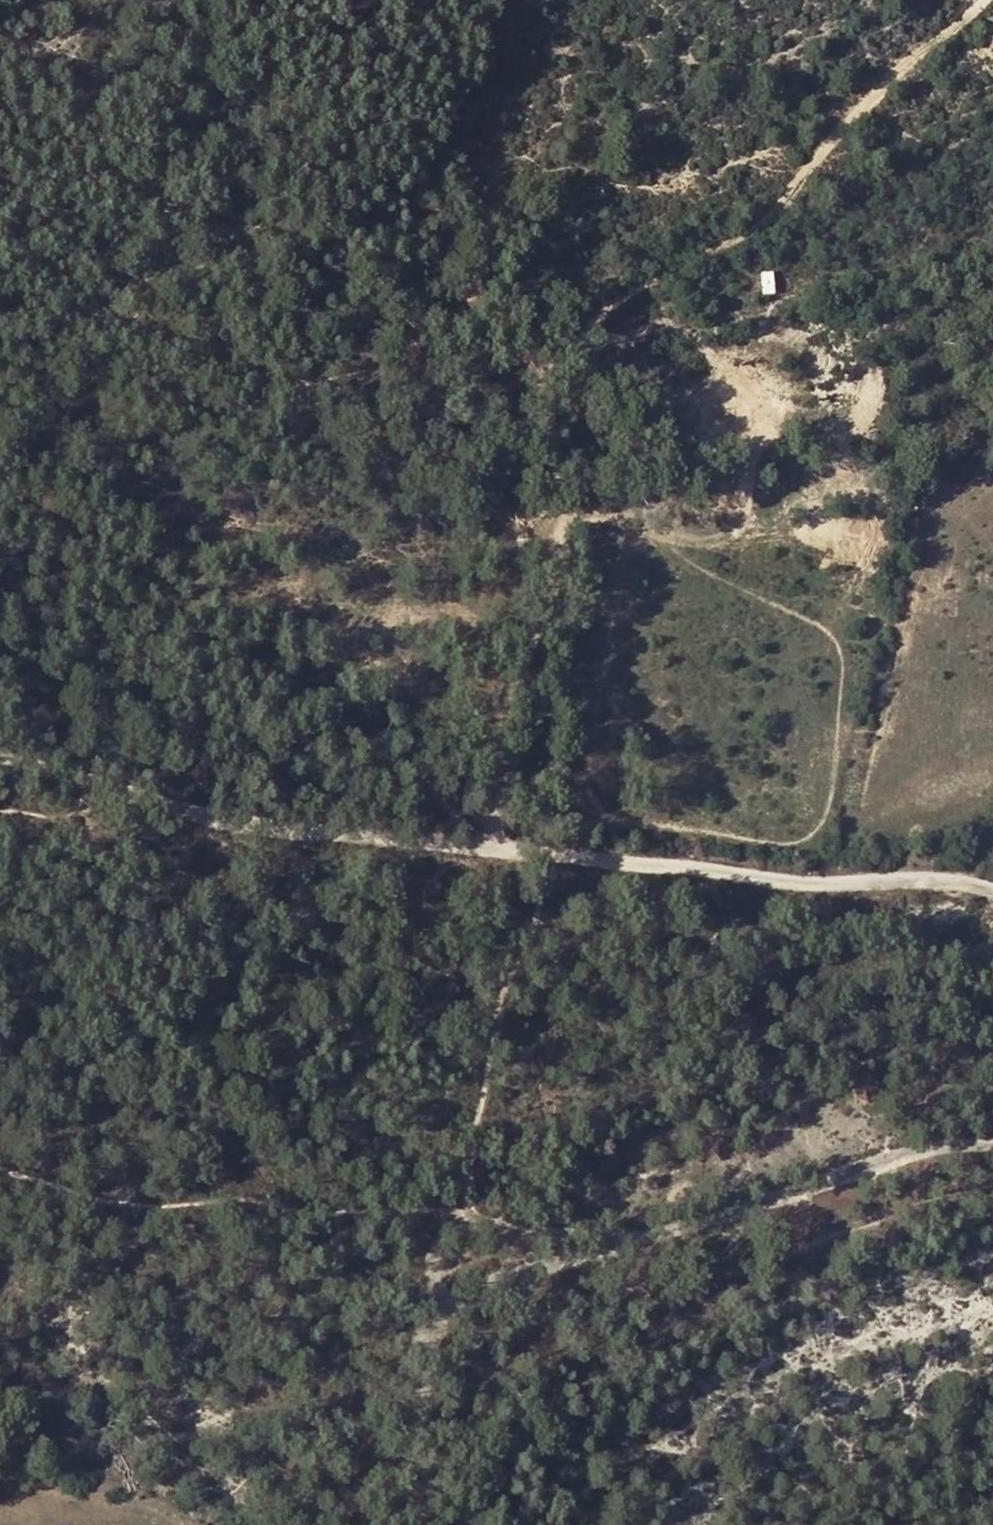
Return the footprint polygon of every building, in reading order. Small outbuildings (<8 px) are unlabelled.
[(868,1109),(877,1109),(877,1100),(868,1100),(868,1109)]
